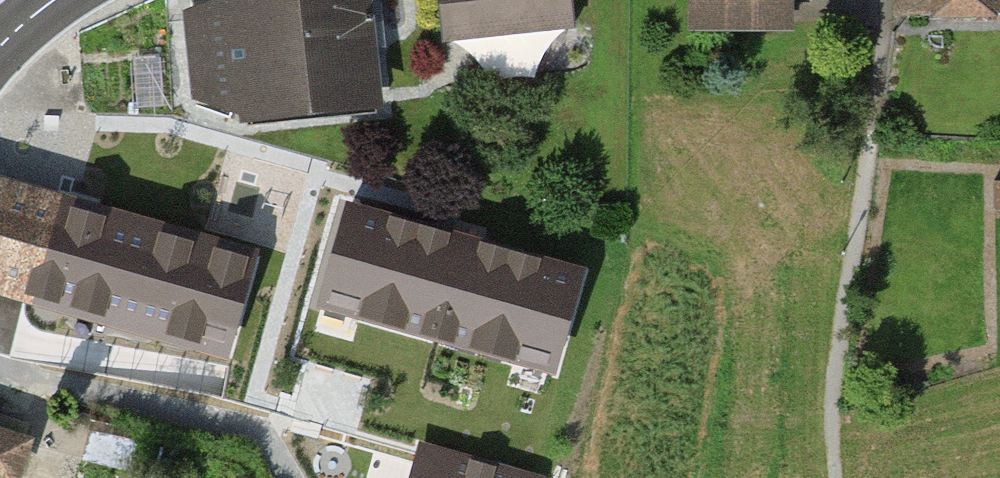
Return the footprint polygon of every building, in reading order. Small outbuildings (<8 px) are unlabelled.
[(379,0),(223,0),(196,15),(202,103),(250,114),(386,105),(379,0)] [(444,40),(573,27),(570,0),(440,0),(444,40)] [(694,11),(788,11),(788,0),(694,0),(694,11)] [(899,13),(999,13),(999,0),(900,0),(899,13)] [(35,292),(59,205),(0,188),(0,281),(35,292)] [(253,260),(59,205),(35,292),(228,346),(253,260)] [(579,276),(348,210),(322,299),(553,365),(579,276)] [(44,443),(0,428),(0,477),(32,477),(44,443)] [(423,450),(415,477),(518,477),(423,450)]
